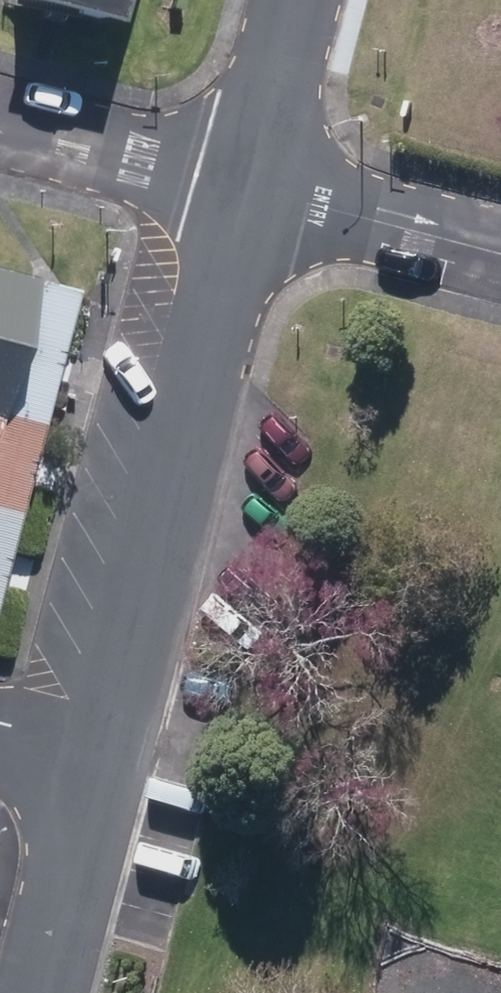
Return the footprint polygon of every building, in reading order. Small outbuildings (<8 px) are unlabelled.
[(84,44),(94,0),(0,0),(0,22),(40,32),(49,35),(57,37),(84,44)] [(68,295),(48,290),(29,284),(14,280),(0,276),(0,569),(68,295)]
